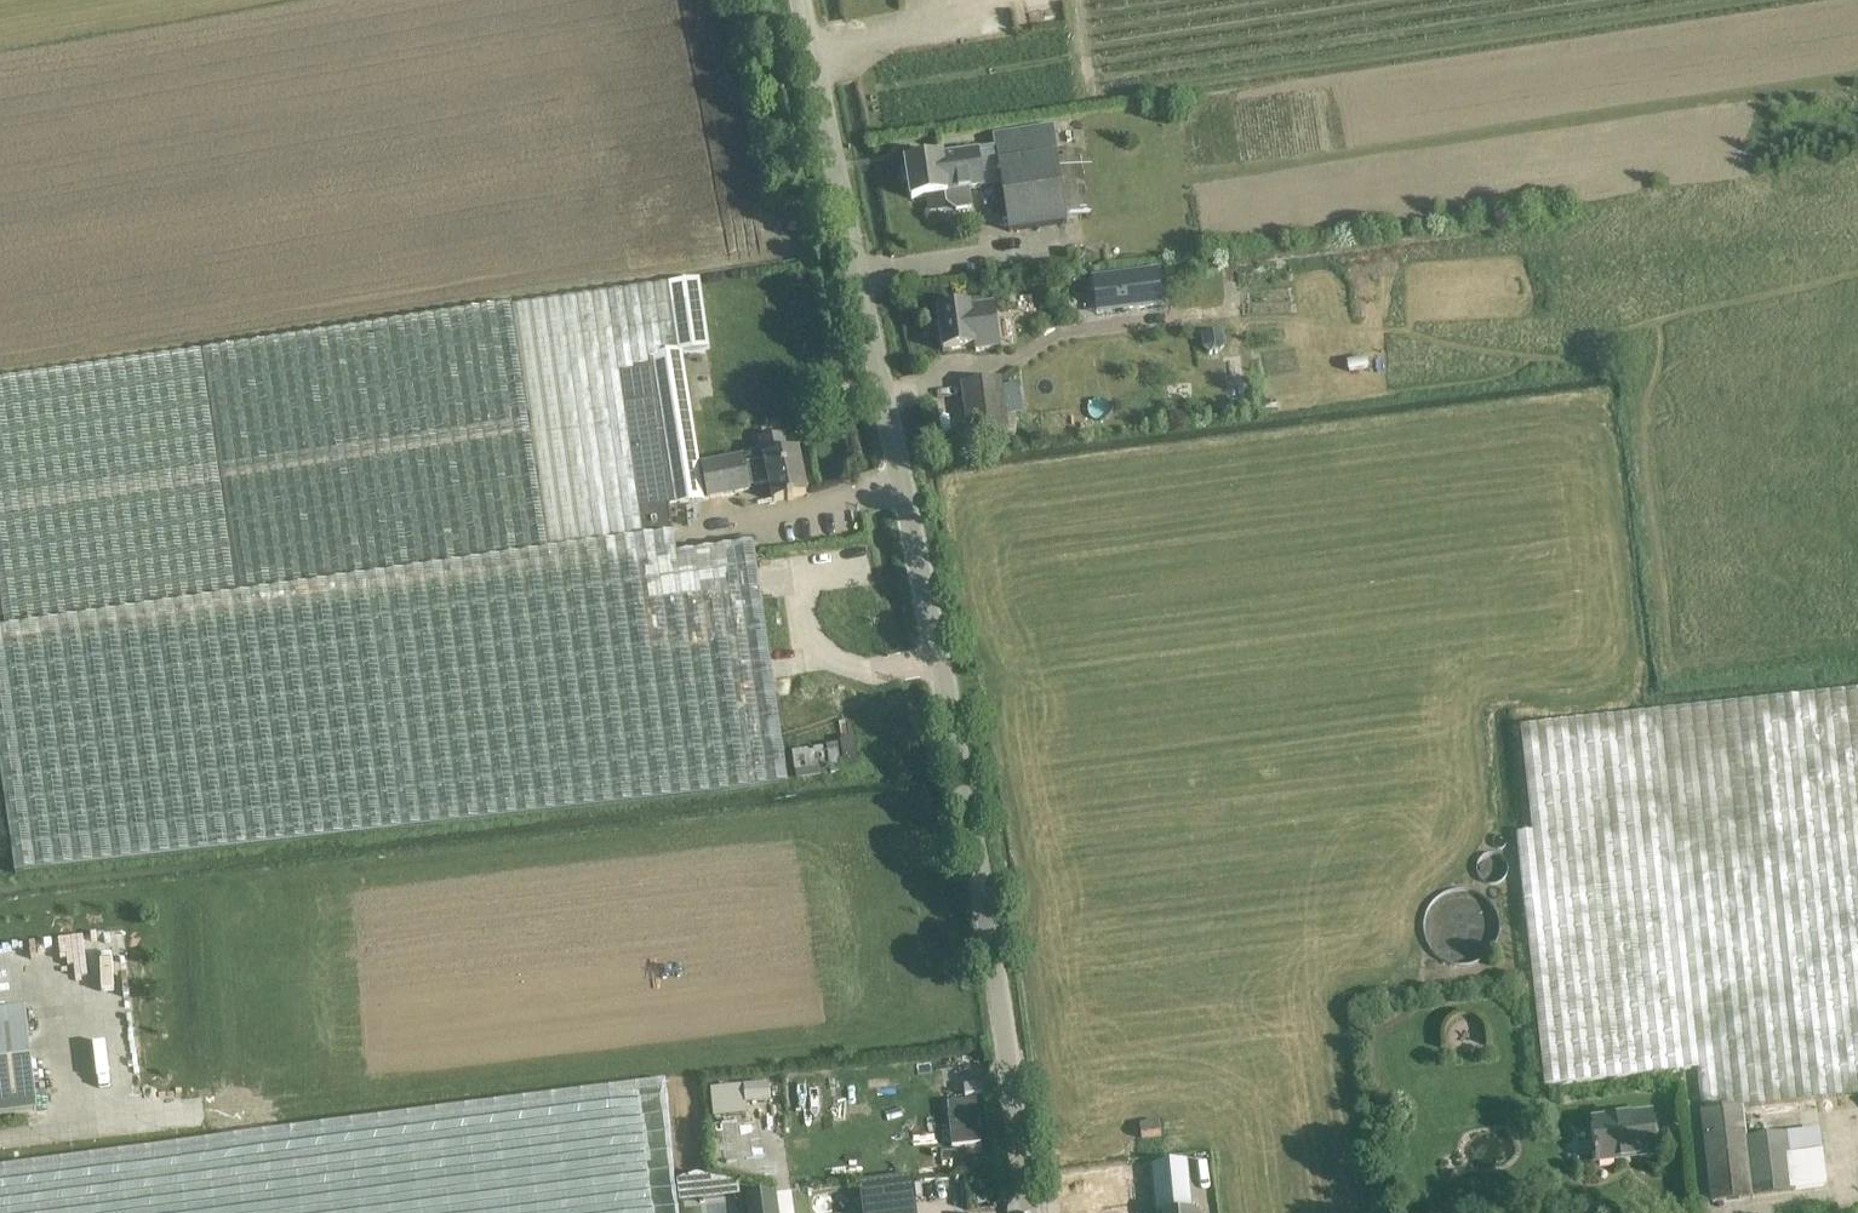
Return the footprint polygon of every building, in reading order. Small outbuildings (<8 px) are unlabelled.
[(1059,154),(1055,127),(993,136),(995,148),(905,161),(906,166),(902,170),(903,179),(908,181),(911,199),(945,195),(946,203),(956,211),(972,208),(969,191),(1001,186),(1008,231),(1067,222),(1066,220),(1089,217),(1079,151),(1059,154)] [(1127,274),(1093,278),(1097,313),(1122,310),(1155,306),(1162,305),(1158,270),(1127,274)] [(765,459),(765,461),(745,465),(744,455),(700,464),(682,354),(710,349),(700,280),(511,307),(511,305),(0,379),(0,597),(5,629),(0,630),(0,768),(15,873),(120,861),(788,786),(754,546),(676,555),(669,507),(708,500),(708,501),(751,493),(750,487),(770,483),(773,501),(806,494),(798,452),(786,455),(782,436),(761,441),(765,459)] [(998,349),(993,306),(992,306),(971,309),(971,307),(937,312),(943,351),(975,347),(976,352),(977,351),(998,349)] [(1003,444),(1001,433),(1007,432),(1008,432),(1001,379),(1000,379),(962,384),(968,437),(982,435),(983,446),(1003,444)] [(1702,1115),(1712,1204),(1795,1194),(1794,1190),(1827,1186),(1823,1151),(1822,1151),(1819,1129),(1747,1138),(1743,1107),(1857,1094),(1857,690),(1522,726),(1533,832),(1517,834),(1545,1086),(1695,1069),(1700,1116),(1702,1115)] [(823,748),(793,752),(796,780),(827,775),(823,748)] [(38,1113),(27,1009),(0,1012),(0,1117),(38,1113)] [(745,1103),(769,1101),(768,1083),(717,1088),(719,1115),(746,1113),(745,1103)] [(1657,1158),(1652,1114),(1592,1120),(1597,1165),(1657,1158)] [(773,1192),(747,1195),(749,1212),(776,1212),(773,1192)]
